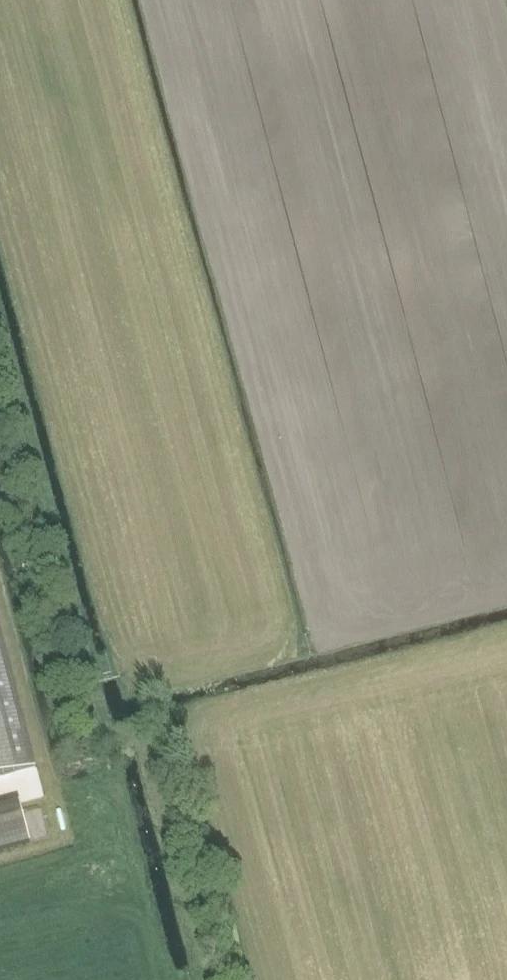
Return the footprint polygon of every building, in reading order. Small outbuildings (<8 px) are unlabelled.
[(0,634),(0,776),(35,767),(0,634)] [(30,842),(22,813),(0,819),(0,850),(30,842)]
